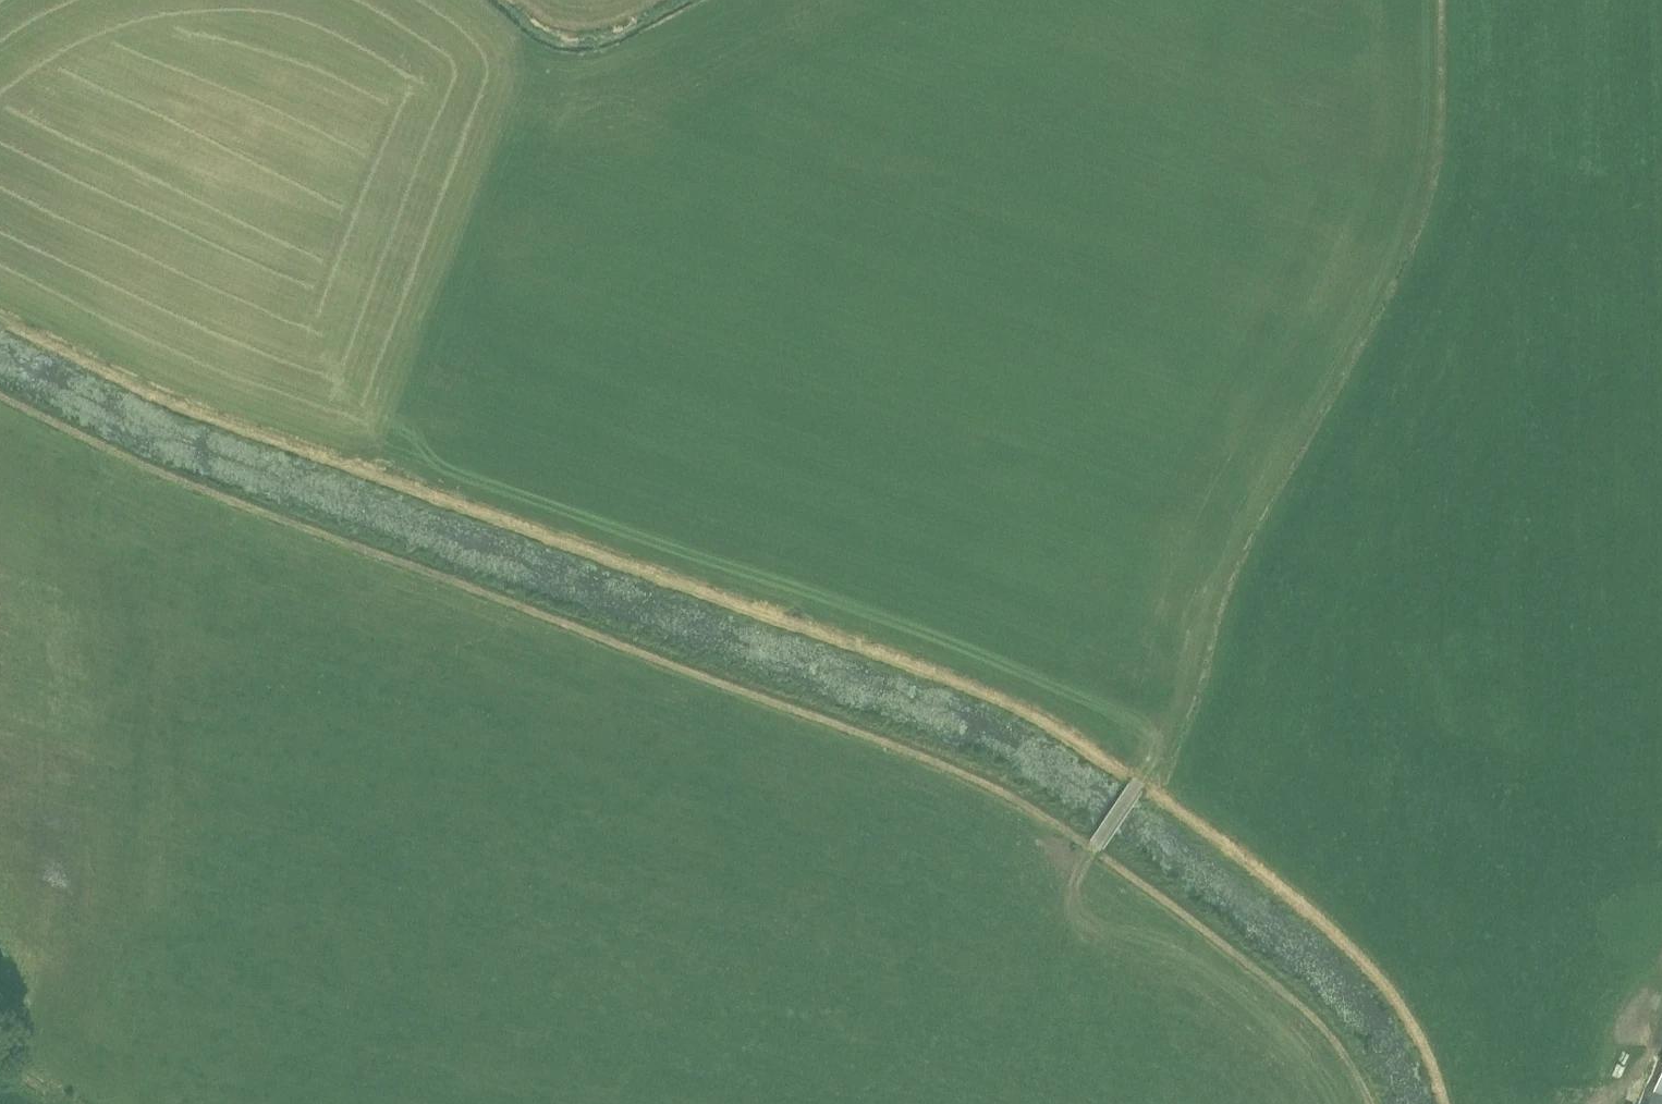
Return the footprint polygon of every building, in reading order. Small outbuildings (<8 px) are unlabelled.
[(1648,1103),(1661,1103),(1661,1070),(1648,1103)]
